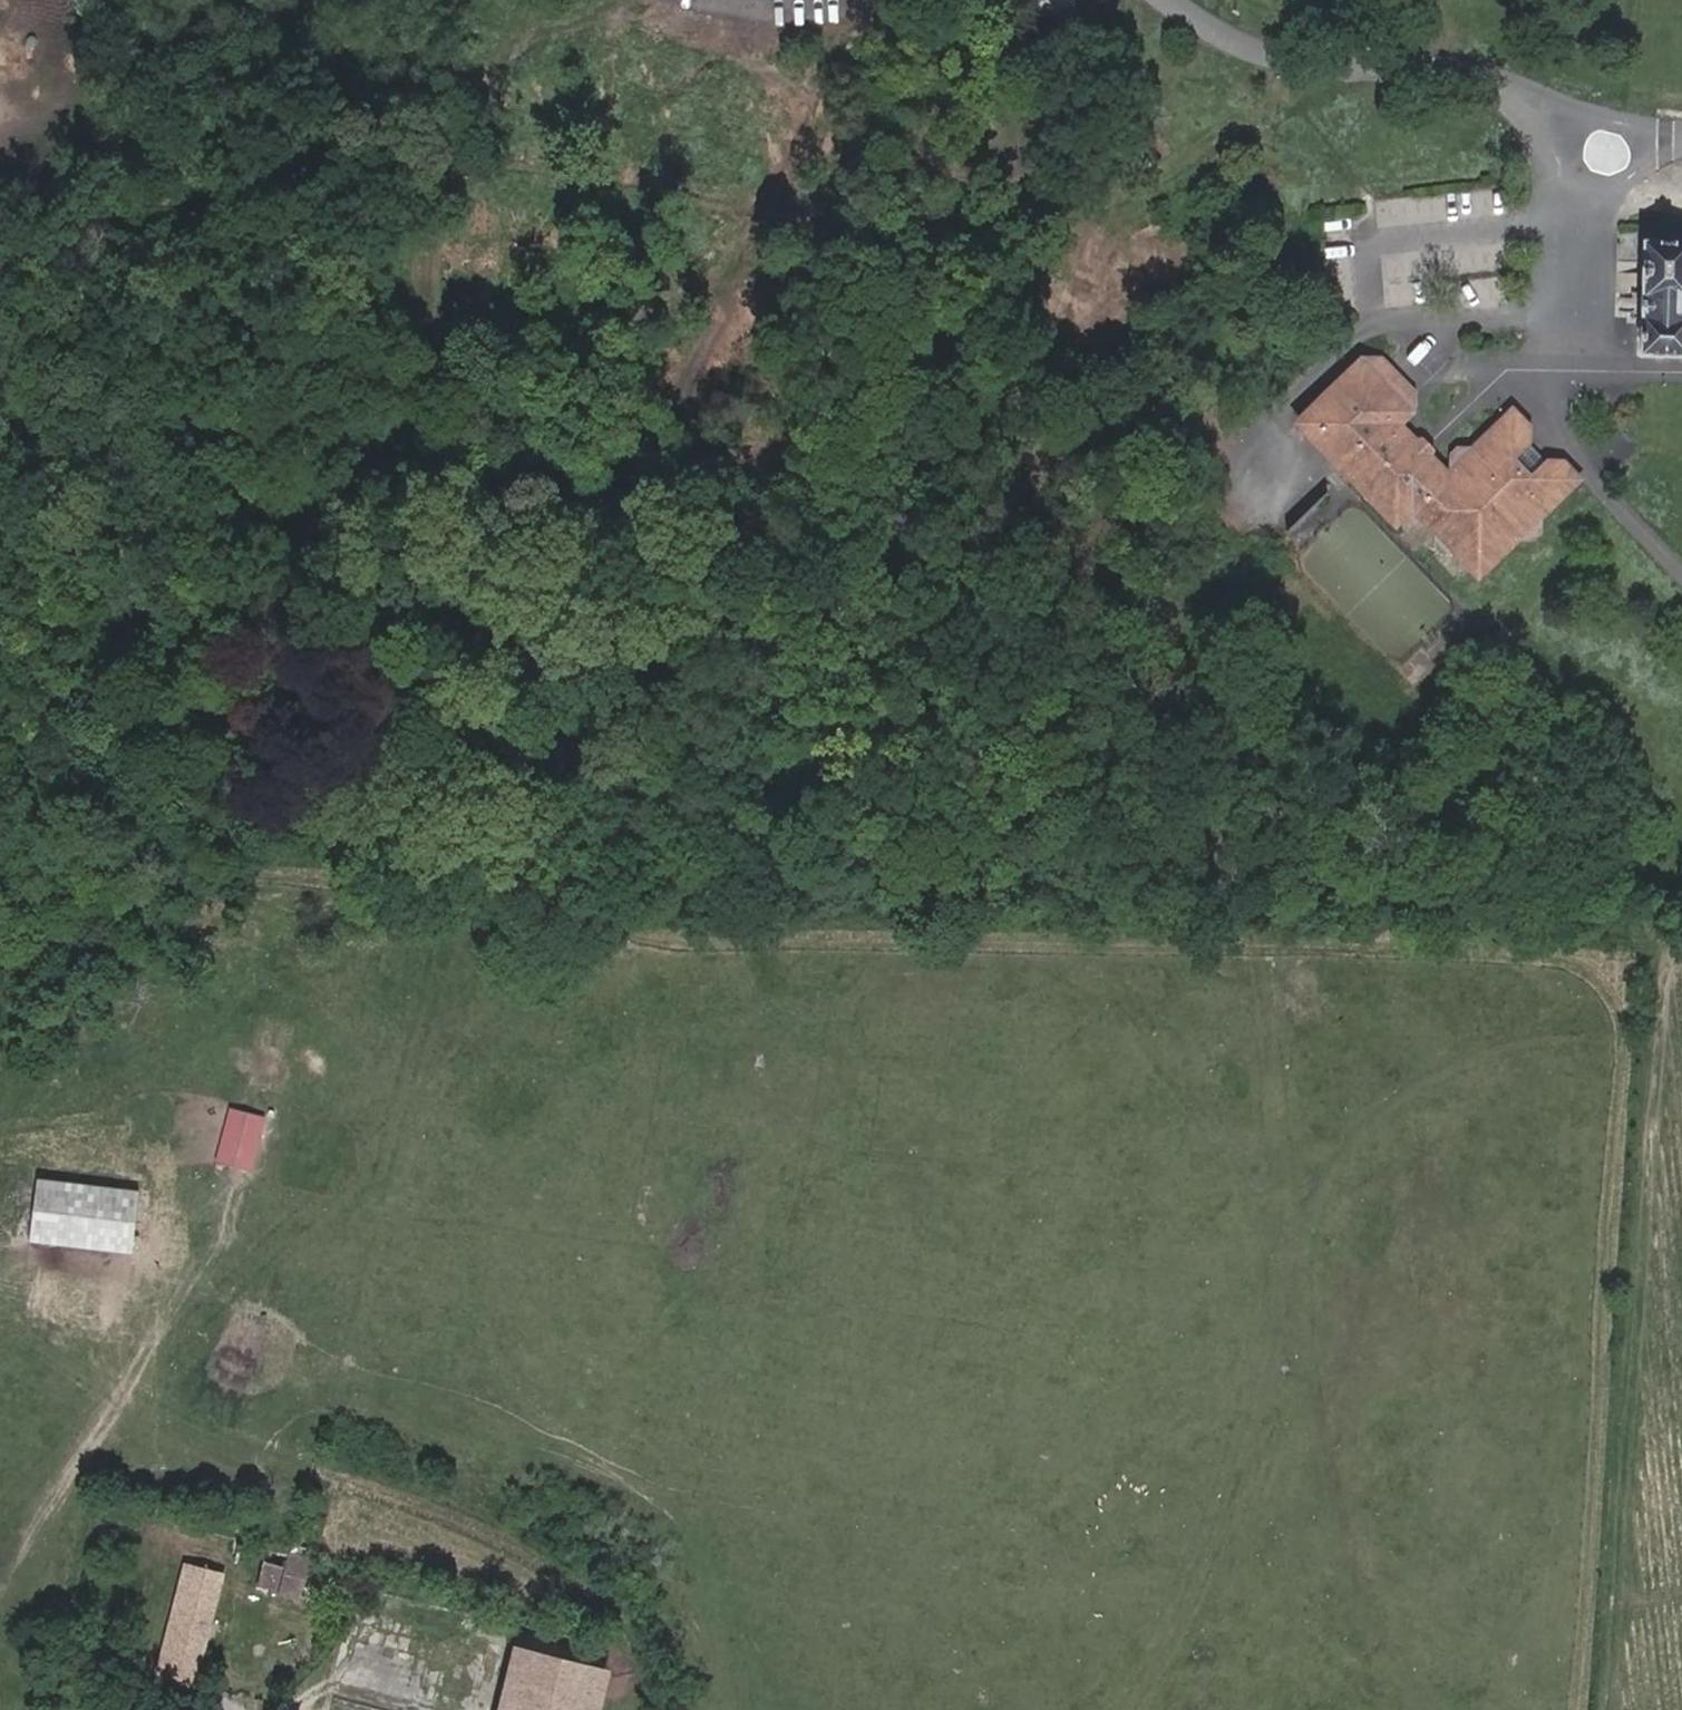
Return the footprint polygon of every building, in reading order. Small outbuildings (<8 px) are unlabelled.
[(1027,17),(1077,10),(1075,0),(1024,0),(1027,17)] [(1641,244),(1642,353),(1681,352),(1681,243),(1641,244)] [(1379,360),(1368,370),(1416,420),(1428,410),(1379,360)] [(1530,453),(1529,439),(1529,434),(1515,418),(1479,451),(1447,481),(1433,467),(1401,434),(1416,420),(1368,370),(1308,428),(1360,483),(1356,488),(1363,495),(1399,533),(1419,514),(1483,581),(1581,487),(1565,471),(1546,470),(1530,453)] [(251,1587),(300,1599),(310,1557),(261,1545),(251,1587)] [(608,1669),(516,1647),(500,1709),(598,1709),(608,1669)]
